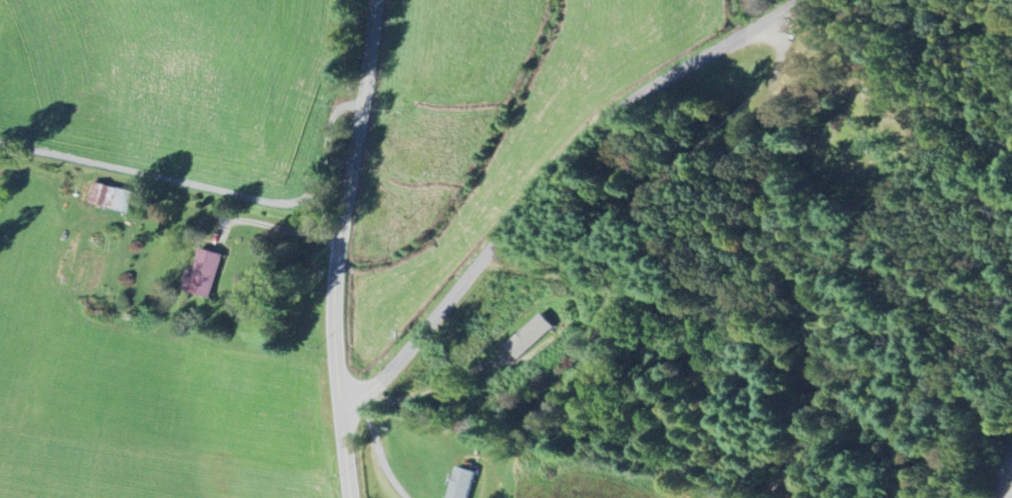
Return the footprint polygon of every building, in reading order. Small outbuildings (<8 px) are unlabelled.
[(125,214),(131,194),(92,182),(86,203),(125,214)] [(225,255),(201,249),(195,272),(188,270),(182,289),(214,297),(225,255)] [(509,346),(521,360),(557,327),(545,314),(509,346)] [(477,472),(460,468),(453,497),(471,497),(477,472)]
